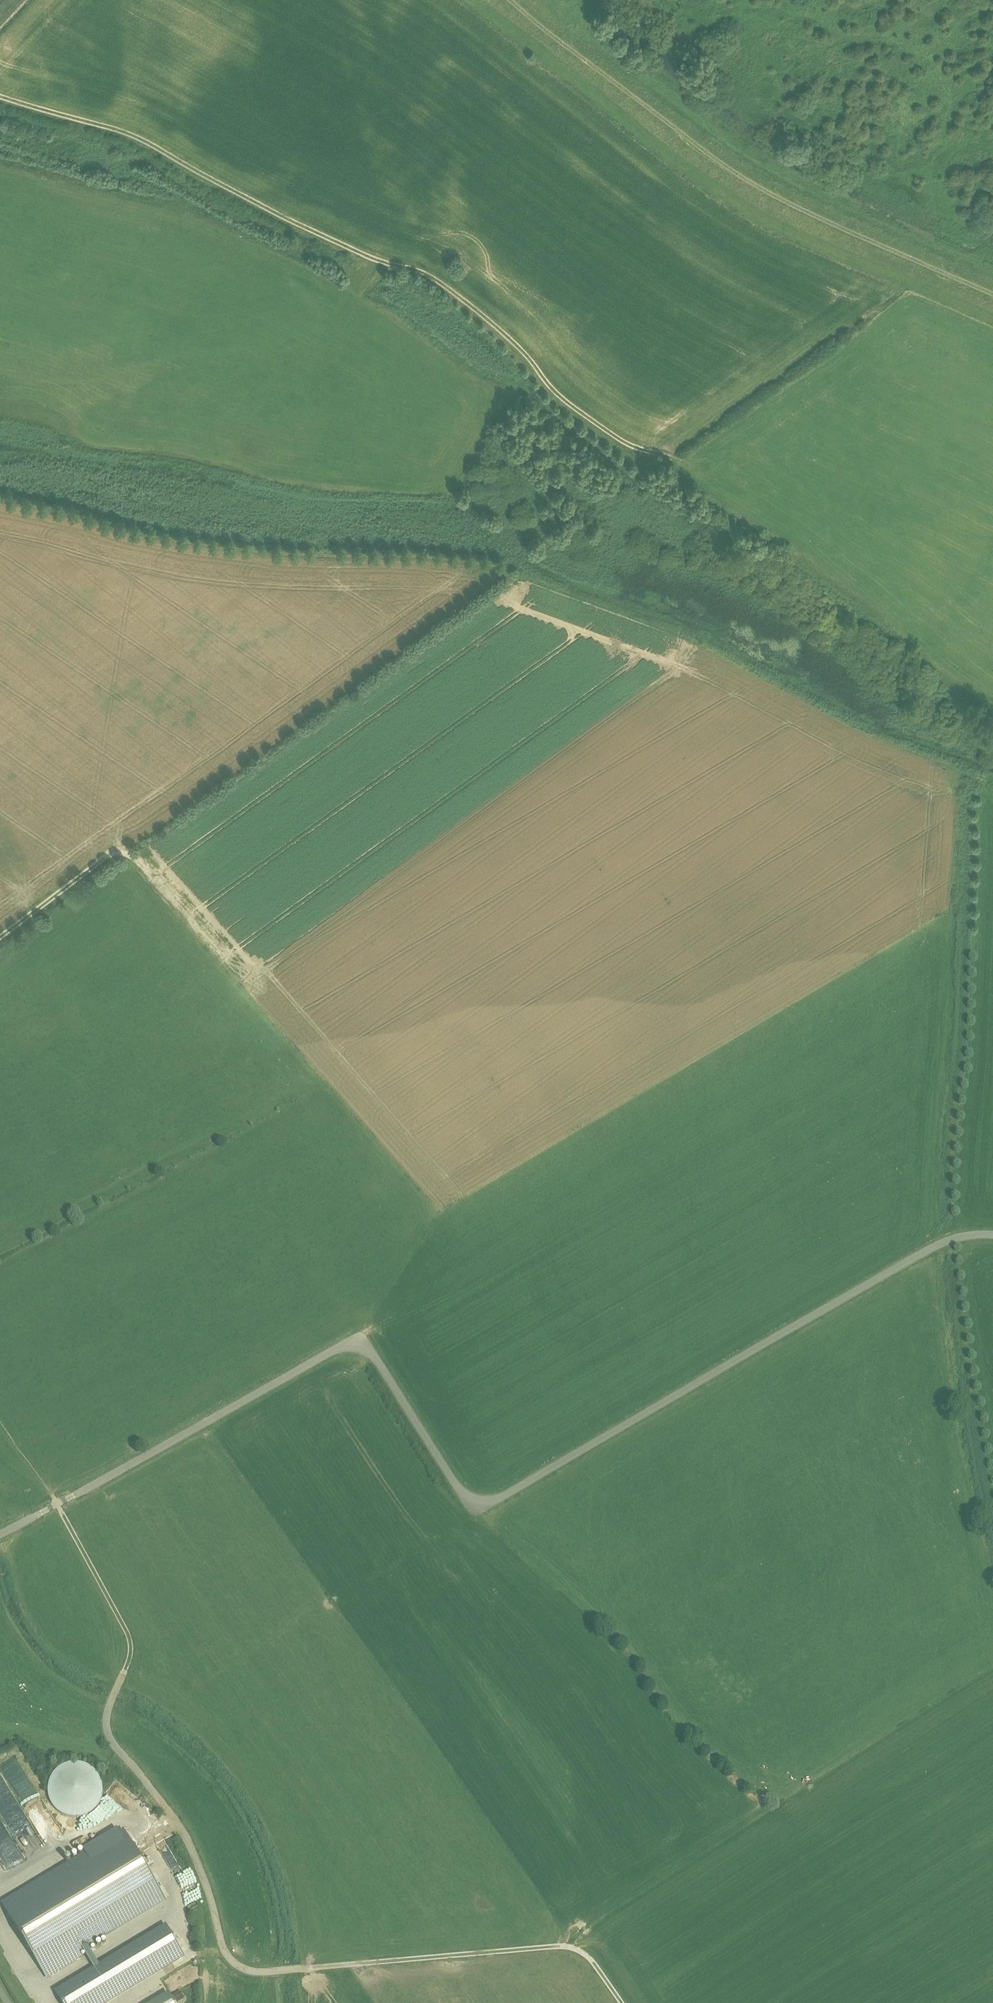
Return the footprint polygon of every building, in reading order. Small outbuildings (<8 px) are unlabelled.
[(0,1759),(0,1768),(9,1783),(27,1772),(14,1750),(0,1759)] [(48,1787),(48,1793),(49,1799),(52,1804),(55,1809),(59,1812),(64,1815),(70,1817),(75,1818),(81,1817),(86,1815),(91,1812),(96,1809),(99,1804),(101,1799),(103,1793),(103,1787),(101,1782),(99,1777),(96,1772),(91,1768),(87,1765),(81,1763),(75,1763),(70,1763),(64,1765),(59,1768),(55,1772),(52,1776),(49,1782),(48,1787)] [(124,1832),(3,1905),(43,1971),(44,1971),(48,1978),(82,1957),(78,1951),(165,1898),(124,1832)] [(56,1992),(62,2002),(104,2002),(184,1955),(166,1926),(56,1992)] [(171,1997),(174,2002),(178,2002),(183,2000),(179,1992),(171,1997)] [(169,1994),(154,2002),(174,2002),(169,1994)]
